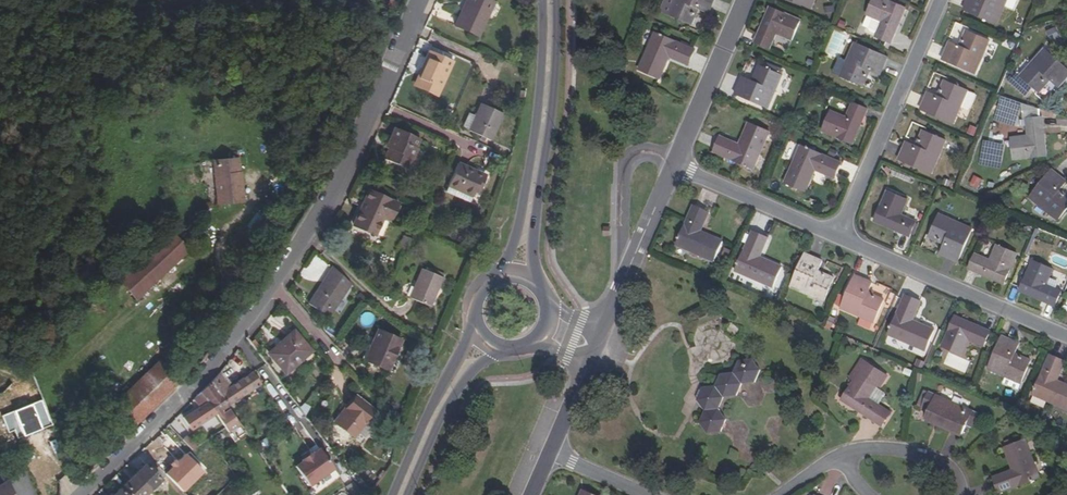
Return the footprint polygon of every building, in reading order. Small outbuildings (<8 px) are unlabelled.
[(479,36),(494,3),(487,0),(467,0),(455,25),(479,36)] [(668,15),(688,23),(691,16),(694,18),(698,8),(708,13),(714,0),(675,0),(668,15)] [(810,11),(815,0),(787,0),(810,11)] [(887,0),(874,0),(867,15),(883,22),(877,38),(891,44),(895,36),(892,34),(904,8),(887,0)] [(964,8),(997,23),(1007,0),(968,0),(964,8)] [(776,33),(764,27),(772,8),(769,7),(757,35),(773,41),(776,33)] [(800,20),(772,8),(764,27),(776,33),(791,40),(800,20)] [(904,8),(892,34),(895,36),(907,9),(904,8)] [(1047,29),(1049,39),(1059,37),(1056,27),(1047,29)] [(990,40),(970,31),(966,38),(964,37),(960,46),(950,42),(942,59),(975,74),(990,40)] [(688,65),(695,50),(655,32),(640,69),(660,78),(670,57),(688,65)] [(769,49),(773,41),(757,35),(754,42),(769,49)] [(375,42),(371,50),(378,53),(380,54),(384,45),(375,42)] [(887,58),(854,43),(839,77),(859,86),(863,78),(866,80),(870,71),(880,75),(887,58)] [(419,78),(436,86),(442,89),(451,68),(443,65),(446,58),(429,50),(420,70),(422,71),(419,78)] [(1044,52),(1020,80),(1037,94),(1042,88),(1045,90),(1051,82),(1059,90),(1066,80),(1066,72),(1044,52)] [(752,82),(741,78),(734,95),(767,110),(782,76),(762,68),(758,75),(756,74),(752,82)] [(433,94),(436,86),(419,78),(415,86),(433,94)] [(938,95),(929,91),(921,108),(954,123),(961,105),(968,89),(949,80),(945,87),(942,86),(938,95)] [(976,92),(968,89),(961,105),(969,109),(976,92)] [(475,118),(470,128),(469,131),(490,140),(503,113),(482,103),(475,118)] [(846,118),(830,111),(822,130),(850,143),(862,116),(864,117),(868,109),(853,103),(846,118)] [(464,126),(470,128),(475,118),(468,115),(464,126)] [(852,144),(864,117),(862,116),(850,143),(852,144)] [(1025,123),(1026,131),(1042,128),(1041,120),(1025,123)] [(720,137),(713,152),(752,169),(768,132),(748,123),(739,145),(720,137)] [(384,158),(409,170),(419,148),(417,148),(421,139),(395,127),(386,147),(388,148),(384,158)] [(1047,158),(1042,128),(1026,131),(1028,139),(1041,137),(1045,158),(1047,158)] [(916,146),(906,142),(898,160),(931,174),(946,140),(926,131),(923,139),(920,138),(916,146)] [(1028,139),(1011,142),(1015,163),(1045,158),(1041,137),(1028,139)] [(802,146),(785,183),(807,192),(816,171),(835,179),(842,164),(802,146)] [(213,161),(217,204),(243,201),(238,158),(213,161)] [(485,178),(474,173),(475,171),(458,163),(448,186),(473,197),(477,187),(481,188),(485,178)] [(1051,170),(1029,197),(1057,220),(1066,208),(1066,200),(1065,198),(1066,196),(1059,190),(1066,182),(1051,170)] [(978,188),(983,179),(975,174),(969,183),(978,188)] [(470,202),(473,197),(448,186),(445,191),(470,202)] [(195,187),(180,189),(181,196),(196,194),(195,187)] [(391,221),(398,203),(369,190),(353,225),(376,235),(384,218),(391,221)] [(876,219),(903,231),(901,234),(910,237),(916,222),(901,216),(908,200),(888,192),(876,219)] [(701,232),(709,213),(695,207),(678,247),(714,263),(723,242),(701,232)] [(937,242),(946,245),(942,255),(959,263),(973,230),(940,215),(931,236),(938,239),(937,242)] [(901,234),(903,231),(876,219),(875,222),(901,234)] [(109,290),(128,310),(191,252),(171,231),(108,289),(109,290)] [(760,258),(768,239),(753,233),(736,272),(773,288),(782,267),(760,258)] [(399,247),(407,250),(412,238),(404,235),(399,247)] [(995,245),(988,260),(983,272),(1003,281),(1015,253),(995,245)] [(822,262),(805,254),(790,287),(824,302),(832,281),(825,278),(827,275),(817,271),(822,262)] [(966,268),(975,271),(981,257),(973,254),(966,268)] [(1001,283),(1003,281),(983,272),(988,260),(981,257),(975,271),(1001,283)] [(1020,288),(1047,300),(1046,303),(1054,306),(1061,291),(1045,284),(1052,270),(1032,261),(1020,288)] [(324,284),(314,298),(312,297),(308,304),(329,317),(351,284),(333,267),(322,283),(324,284)] [(409,297),(431,306),(443,277),(422,268),(409,297)] [(873,284),(856,276),(841,309),(874,324),(883,304),(876,301),(878,298),(869,294),(873,284)] [(314,298),(324,284),(322,283),(312,297),(314,298)] [(1046,303),(1047,300),(1020,288),(1019,291),(1046,303)] [(905,296),(888,335),(925,351),(934,330),(912,321),(920,302),(905,296)] [(955,319),(981,332),(983,329),(956,317),(955,319)] [(983,329),(981,332),(955,319),(942,347),(962,356),(970,341),(984,347),(991,333),(983,329)] [(365,360),(388,370),(401,341),(378,330),(365,360)] [(268,353),(286,373),(311,351),(294,331),(268,353)] [(1021,346),(1004,338),(989,371),(1008,379),(1023,386),(1031,365),(1025,362),(1026,360),(1017,355),(1021,346)] [(947,366),(965,372),(968,362),(957,359),(957,357),(950,355),(947,366)] [(764,369),(756,357),(743,359),(738,371),(725,373),(721,384),(707,386),(702,398),(709,408),(704,420),(712,430),(724,429),(730,417),(723,407),(728,395),(741,393),(746,381),(759,380),(764,369)] [(1064,365),(1049,358),(1032,397),(1066,413),(1066,388),(1056,383),(1064,365)] [(111,406),(133,428),(180,382),(158,360),(111,406)] [(230,386),(220,373),(211,382),(228,407),(261,385),(253,371),(230,386)] [(845,397),(869,414),(868,417),(875,422),(884,409),(870,399),(880,385),(862,373),(845,397)] [(1020,391),(1023,386),(1008,379),(1005,385),(1020,391)] [(215,415),(228,407),(211,382),(200,393),(215,415)] [(191,431),(215,415),(200,393),(194,400),(198,407),(183,418),(191,431)] [(978,416),(929,394),(922,410),(930,413),(928,418),(951,428),(950,430),(963,436),(967,427),(973,429),(978,416)] [(366,437),(380,418),(371,412),(374,409),(356,396),(335,423),(355,438),(359,432),(366,437)] [(868,417),(869,414),(845,397),(843,400),(868,417)] [(950,430),(951,428),(928,418),(927,420),(950,430)] [(182,436),(173,421),(168,426),(177,439),(182,436)] [(1036,464),(1021,428),(1000,438),(1009,458),(990,466),(997,481),(1036,464)] [(191,432),(182,440),(192,451),(201,443),(191,432)] [(267,437),(257,442),(261,450),(271,445),(267,437)] [(147,455),(142,450),(136,456),(141,461),(147,455)] [(305,477),(318,494),(322,494),(344,479),(329,459),(323,465),(322,463),(320,465),(313,470),(311,471),(312,472),(305,477)] [(134,474),(150,491),(161,480),(145,464),(134,474)] [(150,491),(134,474),(124,485),(134,494),(146,494),(150,491)] [(7,482),(0,486),(0,494),(11,494),(7,482)]
